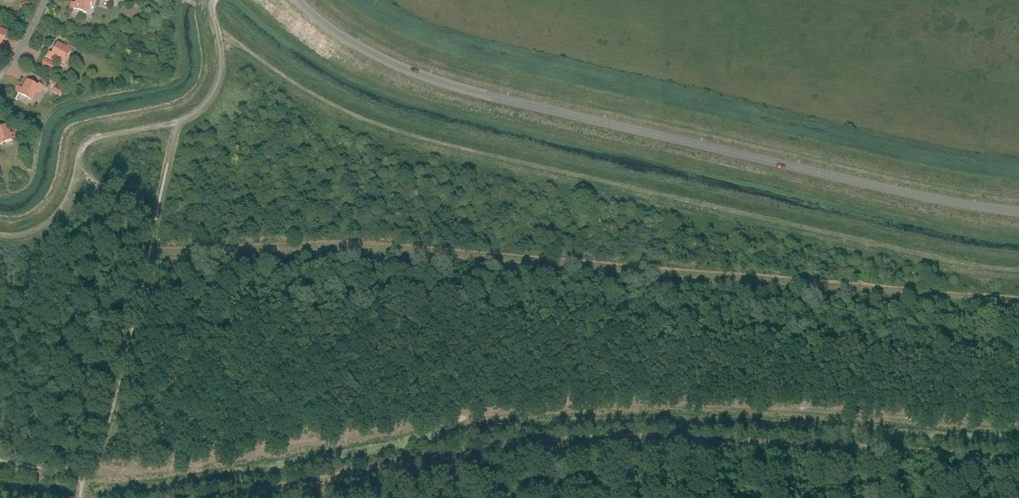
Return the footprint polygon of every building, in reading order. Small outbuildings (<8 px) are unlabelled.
[(30,8),(27,0),(20,3),(23,10),(30,8)] [(94,0),(76,0),(76,3),(72,2),(71,7),(86,12),(90,1),(93,2),(94,0)] [(66,47),(57,42),(51,53),(49,52),(47,56),(56,60),(57,57),(65,61),(73,46),(68,44),(66,47)] [(52,61),(46,58),(42,64),(49,68),(52,61)] [(40,91),(43,85),(39,83),(38,85),(27,79),(22,88),(19,86),(17,91),(31,99),(37,89),(40,91)] [(56,85),(53,91),(59,95),(62,88),(56,85)] [(0,144),(15,137),(13,132),(10,133),(6,124),(0,127),(0,143),(0,144)]
